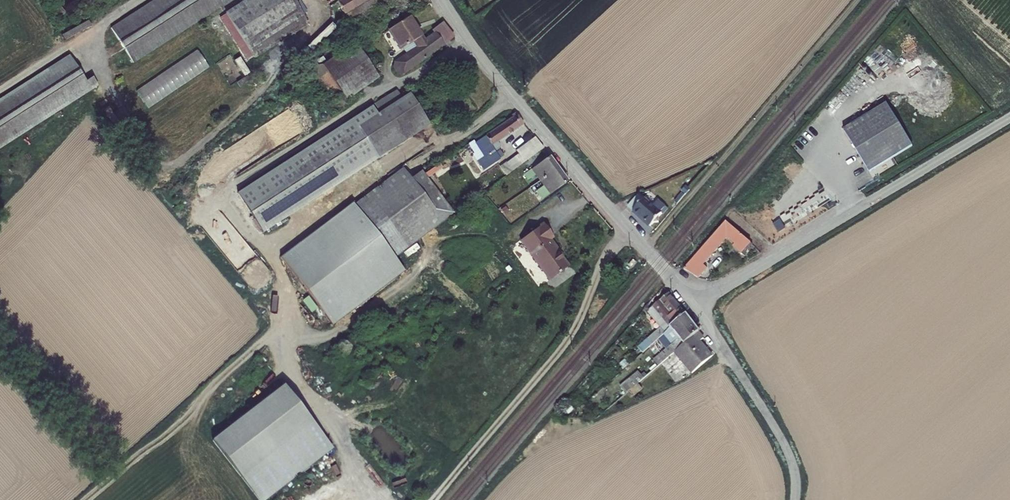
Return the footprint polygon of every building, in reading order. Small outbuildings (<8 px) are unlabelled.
[(111,28),(134,63),(232,0),(153,0),(111,28)] [(226,14),(254,58),(308,23),(293,0),(247,0),(226,14)] [(330,6),(338,2),(345,14),(369,0),(327,0),(330,6)] [(384,15),(392,28),(409,17),(419,11),(431,3),(429,0),(369,0),(345,14),(351,24),(393,0),(398,7),(384,15)] [(435,33),(424,41),(409,17),(392,28),(389,30),(402,49),(403,48),(407,53),(414,65),(454,37),(444,22),(433,30),(435,33)] [(63,41),(91,27),(88,21),(60,35),(63,41)] [(322,65),(346,100),(379,78),(354,42),(322,65)] [(197,50),(135,89),(146,107),(208,68),(197,50)] [(414,65),(407,53),(394,62),(393,66),(398,73),(403,74),(414,65)] [(0,99),(0,149),(98,86),(93,77),(86,81),(69,55),(0,99)] [(380,113),(356,128),(376,159),(430,124),(410,93),(402,98),(397,91),(374,105),(380,113)] [(327,106),(330,113),(341,109),(337,102),(327,106)] [(885,104),(841,130),(867,174),(912,147),(885,104)] [(374,105),(238,193),(263,233),(376,159),(356,128),(380,113),(374,105)] [(512,115),(513,117),(476,142),(475,143),(480,151),(483,157),(477,161),(483,171),(501,160),(495,151),(499,149),(500,145),(497,142),(524,123),(515,113),(512,115)] [(544,148),(535,137),(516,151),(519,154),(507,163),(506,162),(500,167),(506,176),(539,151),(544,148)] [(469,143),(475,154),(480,151),(475,143),(476,142),(474,140),(469,143)] [(549,154),(544,148),(539,151),(544,158),(549,154)] [(550,156),(525,174),(529,180),(536,174),(541,181),(559,168),(550,156)] [(477,161),(474,163),(480,173),(483,171),(477,161)] [(403,167),(321,230),(359,285),(395,257),(455,213),(422,170),(411,178),(403,167)] [(559,168),(541,181),(547,189),(539,194),(542,198),(567,181),(559,168)] [(539,194),(527,203),(530,207),(542,198),(539,194)] [(638,196),(628,207),(633,212),(644,200),(638,196)] [(653,207),(645,199),(644,200),(633,212),(651,227),(654,224),(659,223),(659,218),(662,215),(661,214),(666,208),(658,201),(653,207)] [(707,268),(703,265),(727,238),(734,244),(732,246),(741,254),(750,243),(726,221),(684,269),(698,279),(707,268)] [(553,236),(543,223),(520,240),(550,279),(569,266),(549,239),(553,236)] [(359,285),(321,230),(283,258),(335,327),(407,273),(395,257),(359,285)] [(653,306),(670,327),(686,314),(669,293),(653,306)] [(653,306),(648,310),(666,332),(670,327),(653,306)] [(699,331),(686,314),(670,327),(679,339),(674,343),(654,360),(659,365),(674,352),(698,332),(699,331)] [(679,339),(670,327),(666,332),(673,342),(674,343),(679,339)] [(666,332),(663,335),(670,344),(673,342),(666,332)] [(674,352),(692,373),(712,356),(700,341),(704,338),(698,332),(674,352)] [(644,378),(639,372),(626,383),(631,389),(638,383),(644,378)] [(626,383),(621,388),(625,393),(630,389),(631,389),(626,383)] [(630,389),(635,395),(642,388),(638,383),(631,389),(630,389)] [(258,499),(266,499),(333,449),(286,389),(215,444),(258,499)]
